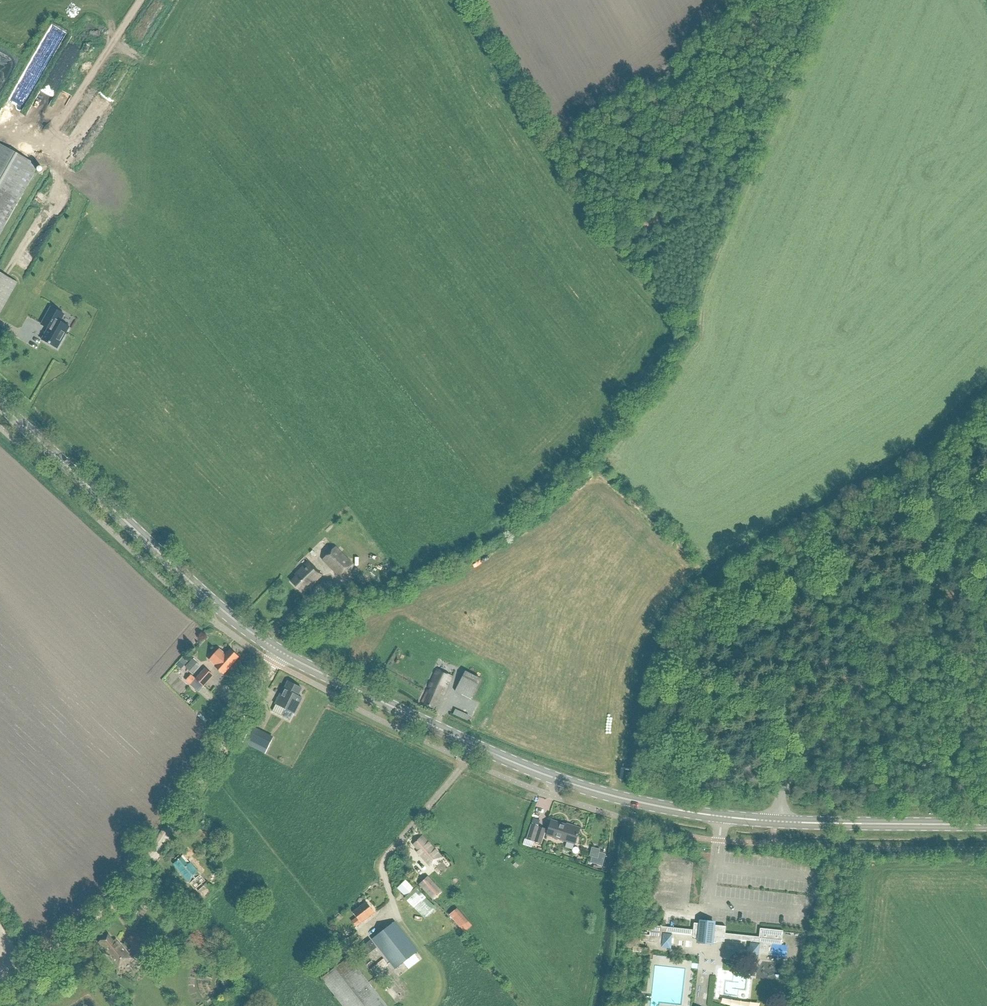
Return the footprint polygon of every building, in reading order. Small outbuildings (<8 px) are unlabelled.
[(56,52),(53,61),(67,66),(70,57),(56,52)] [(38,166),(0,144),(0,234),(38,166)] [(19,278),(32,255),(23,250),(10,272),(19,278)] [(17,281),(0,272),(0,311),(17,281)] [(51,307),(41,325),(48,329),(42,340),(57,348),(69,327),(60,322),(64,314),(51,307)] [(335,547),(322,560),(339,577),(352,564),(335,547)] [(295,575),(297,577),(291,582),(302,593),(310,585),(311,586),(322,575),(309,561),(295,575)] [(215,667),(224,675),(239,658),(230,650),(225,655),(219,650),(209,661),(216,666),(215,667)] [(193,674),(200,666),(199,665),(200,664),(194,658),(186,667),(193,674)] [(204,668),(195,679),(204,687),(213,676),(204,668)] [(433,678),(421,703),(433,709),(441,693),(444,695),(448,686),(452,677),(437,670),(433,678)] [(466,671),(455,691),(471,699),(481,679),(466,671)] [(275,704),(272,711),(290,720),(294,713),(295,714),(302,698),(298,696),(301,688),(287,682),(281,696),(280,695),(275,704)] [(274,739),(251,728),(246,739),(268,750),(274,739)] [(551,820),(547,836),(575,844),(580,827),(571,825),(571,826),(551,820)] [(546,830),(531,825),(527,840),(541,845),(546,830)] [(423,837),(414,844),(419,850),(418,851),(430,866),(440,857),(423,837)] [(183,857),(175,864),(191,883),(201,875),(190,863),(189,864),(183,857)] [(427,877),(419,883),(433,898),(440,892),(427,877)] [(414,909),(415,908),(418,912),(424,920),(435,909),(429,902),(425,898),(415,888),(404,898),(414,909)] [(204,901),(196,892),(185,901),(193,910),(204,901)] [(374,913),(365,902),(352,913),(356,918),(352,921),(357,926),(374,913)] [(460,928),(468,921),(457,908),(449,915),(460,928)] [(372,939),(395,969),(418,952),(394,922),(372,939)] [(640,941),(670,944),(672,932),(693,934),(692,936),(694,937),(700,938),(702,937),(703,925),(702,924),(694,923),(693,930),(662,926),(662,925),(660,925),(660,926),(650,925),(650,929),(647,929),(647,932),(650,932),(649,935),(641,934),(640,941)] [(751,941),(750,953),(758,954),(771,953),(772,943),(781,944),(783,930),(760,928),(759,937),(725,933),(726,926),(715,925),(715,924),(714,923),(711,923),(710,924),(708,940),(709,942),(717,942),(717,941),(724,941),(725,938),(751,940),(751,941)] [(139,930),(126,940),(143,961),(156,951),(145,938),(146,938),(139,930)] [(108,935),(99,942),(106,951),(105,952),(118,968),(131,958),(120,945),(118,947),(108,935)] [(371,940),(360,949),(366,956),(377,948),(371,940)] [(349,957),(321,978),(343,1005),(386,1005),(349,957)]
